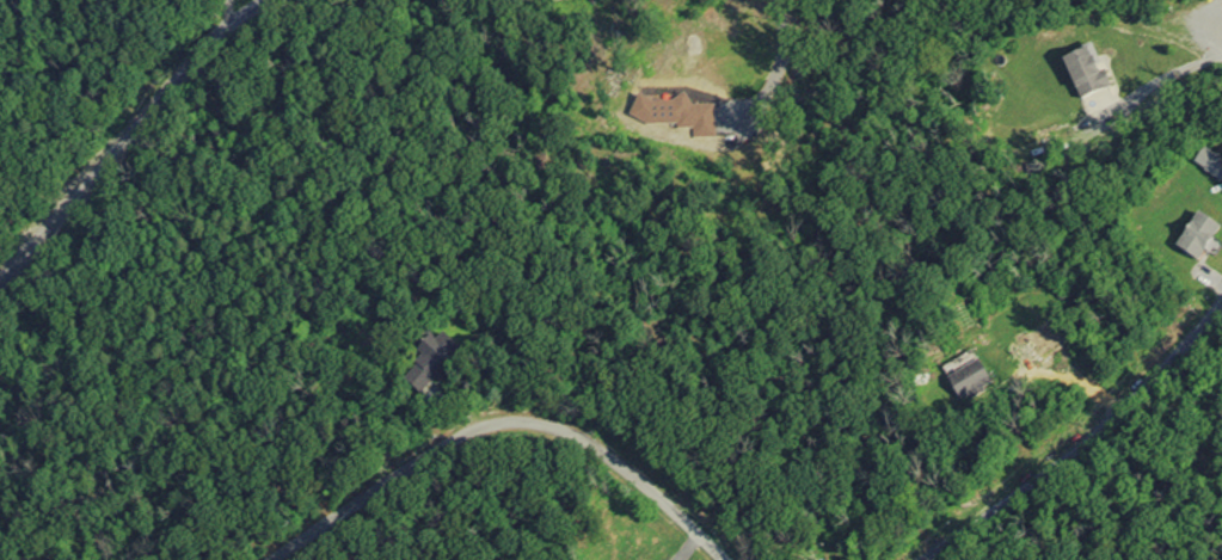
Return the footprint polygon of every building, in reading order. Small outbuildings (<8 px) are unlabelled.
[(1088,101),(1115,87),(1094,48),(1068,63),(1088,101)] [(1221,183),(1221,157),(1210,147),(1198,162),(1221,183)] [(1204,213),(1180,246),(1202,263),(1221,236),(1221,227),(1204,213)] [(422,352),(443,372),(463,351),(442,331),(422,352)]
